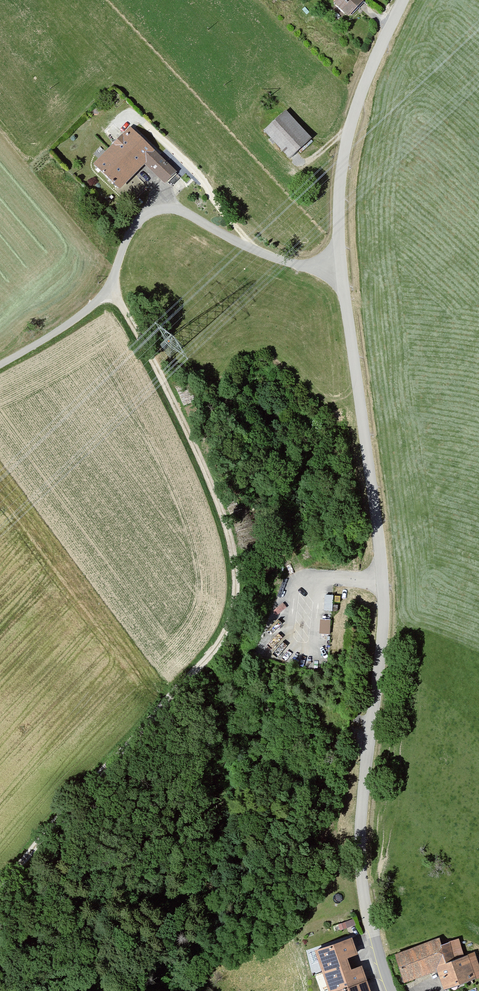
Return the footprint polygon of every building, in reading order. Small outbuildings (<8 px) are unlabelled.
[(332,3),(346,18),(365,0),(335,0),(332,3)] [(316,138),(291,110),(269,130),(294,158),(316,138)] [(160,150),(136,125),(97,164),(120,187),(118,190),(133,205),(148,190),(135,177),(149,163),(169,182),(180,172),(159,151),(160,150)] [(321,618),(320,631),(330,632),(331,619),(321,618)] [(358,936),(323,949),(338,990),(378,990),(369,964),(360,967),(355,955),(363,952),(358,936)] [(398,954),(408,982),(442,970),(449,989),(478,978),(478,956),(477,951),(469,954),(463,938),(448,944),(445,937),(398,954)]
